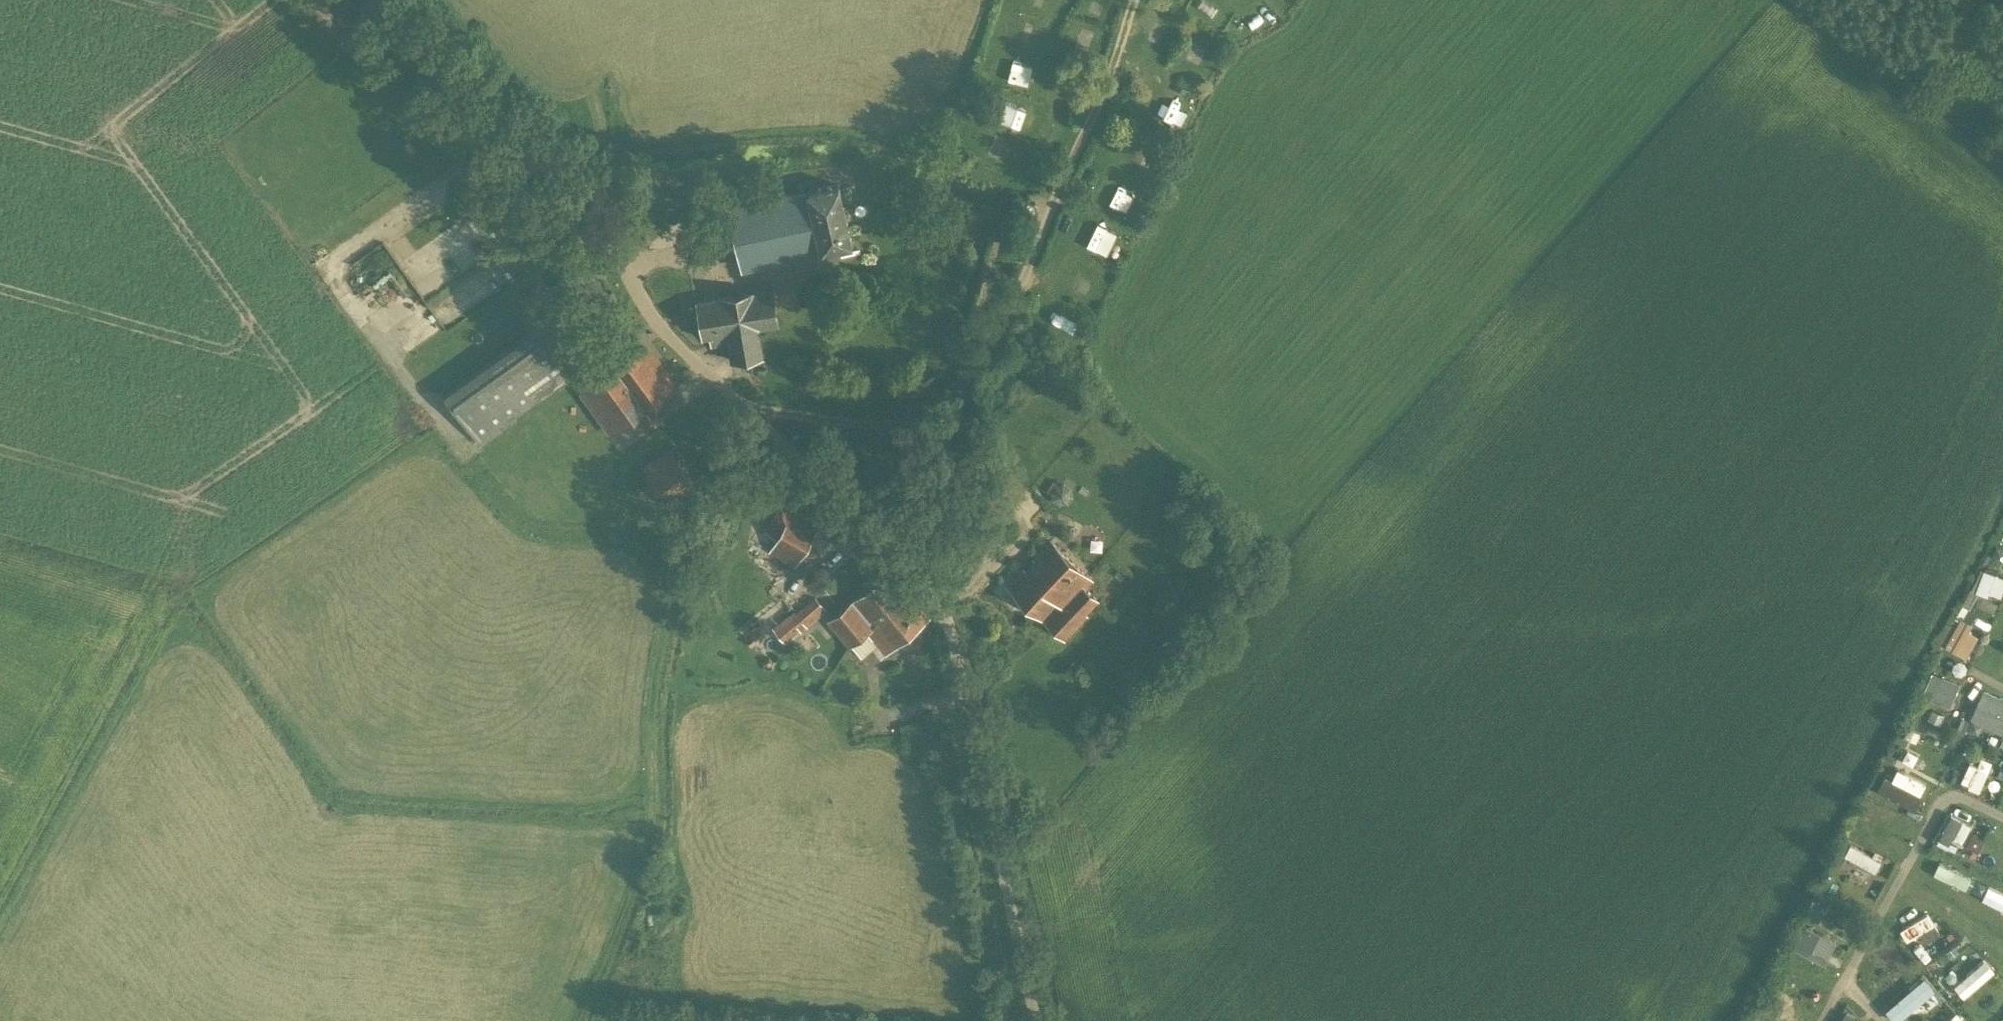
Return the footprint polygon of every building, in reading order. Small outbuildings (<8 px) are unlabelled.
[(1015,61),(1010,81),(1031,86),(1036,66),(1015,61)] [(744,265),(821,248),(854,241),(841,180),(809,187),(807,188),(799,189),(730,204),(740,247),(744,265)] [(1091,248),(1113,253),(1120,229),(1098,223),(1091,248)] [(728,343),(730,360),(764,355),(759,328),(778,325),(772,288),(696,300),(702,338),(710,337),(711,346),(728,343)] [(1060,309),(1053,322),(1070,330),(1076,317),(1060,309)] [(573,378),(535,325),(441,392),(479,445),(573,378)] [(626,358),(579,392),(609,435),(635,416),(645,429),(661,418),(652,404),(678,386),(648,343),(626,358)] [(1071,485),(1063,481),(1055,483),(1050,490),(1052,498),(1060,503),(1068,501),(1073,494),(1071,485)] [(813,538),(787,522),(769,551),(795,567),(813,538)] [(1007,588),(1064,639),(1086,615),(1084,613),(1097,599),(1084,587),(1092,579),(1050,541),(1034,559),(1036,561),(1026,572),(1024,570),(1007,588)] [(1987,567),(1978,587),(2002,598),(2002,574),(1987,567)] [(929,619),(890,571),(828,620),(849,646),(868,629),(887,653),(929,619)] [(813,595),(773,625),(785,641),(825,610),(813,595)] [(1972,631),(1975,621),(1961,616),(1950,649),(1972,657),(1980,634),(1972,631)] [(1955,706),(1964,681),(1935,671),(1926,696),(1955,706)] [(1973,717),(2002,732),(2002,695),(1988,688),(1973,717)] [(1927,790),(1930,779),(1900,770),(1896,781),(1927,790)] [(1886,778),(1881,791),(1921,805),(1926,792),(1886,778)] [(1953,814),(1941,841),(1962,850),(1974,823),(1953,814)] [(1974,831),(1968,844),(1983,851),(1989,838),(1974,831)] [(1851,845),(1847,857),(1881,868),(1885,857),(1851,845)] [(1851,875),(1868,880),(1871,869),(1854,864),(1851,875)] [(1823,921),(1830,904),(1816,898),(1810,915),(1823,921)] [(1911,942),(1921,936),(1927,947),(1944,937),(1929,913),(1903,929),(1911,942)] [(1806,923),(1796,947),(1830,962),(1840,938),(1806,923)] [(1986,957),(1957,985),(1968,996),(1997,969),(1986,957)] [(1901,1020),(1903,1020),(1938,987),(1926,975),(1890,1009),(1901,1020)] [(1763,1020),(1786,1020),(1781,1018),(1791,1000),(1779,993),(1763,1020)] [(1952,1020),(1969,1020),(1959,1010),(1950,1019),(1952,1020)] [(1843,1020),(1861,1020),(1863,1018),(1849,1011),(1843,1020)]
